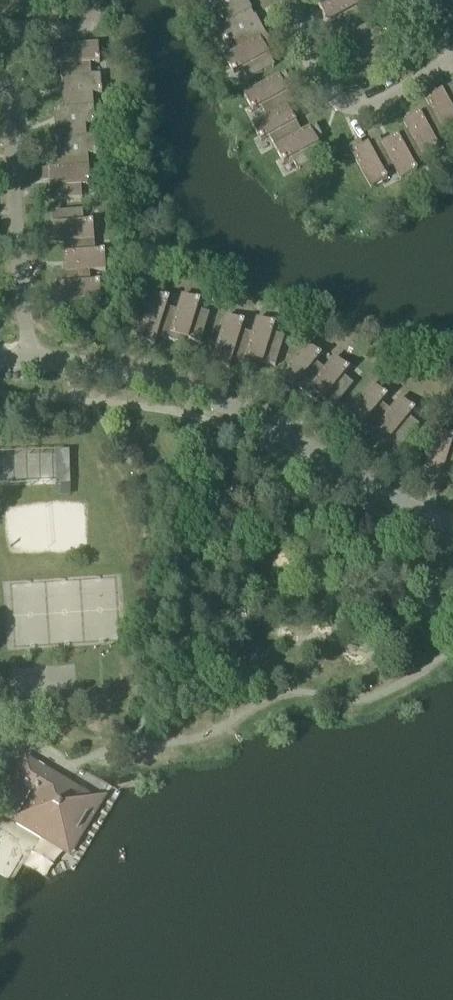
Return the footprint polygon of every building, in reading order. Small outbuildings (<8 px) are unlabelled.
[(211,17),(220,13),(224,22),(225,24),(251,10),(252,10),(247,0),(202,0),(211,17)] [(328,0),(319,6),(328,22),(366,0),(328,0)] [(234,39),(239,49),(266,35),(255,14),(254,15),(251,10),(225,24),(224,22),(215,26),(225,44),(234,39)] [(381,19),(339,42),(345,52),(351,49),(360,66),(387,51),(382,40),(390,36),(381,19)] [(273,47),(266,35),(239,49),(225,57),(234,74),(243,69),(249,80),(275,66),(267,50),(273,47)] [(99,43),(51,47),(52,67),(61,66),(61,77),(91,75),(90,63),(100,62),(99,43)] [(61,77),(64,107),(93,104),(92,93),(102,92),(101,74),(91,75),(61,77)] [(269,117),(288,107),(294,104),(285,87),(289,85),(283,74),(244,95),(252,111),(263,105),(268,115),(269,117)] [(430,107),(444,134),(452,130),(452,84),(437,93),(434,87),(423,93),(430,107)] [(57,139),(87,136),(86,124),(95,123),(93,104),(64,107),(54,107),(57,139)] [(274,146),(301,132),(288,107),(269,117),(268,115),(252,124),(260,141),(269,136),(274,146)] [(444,134),(430,107),(414,116),(413,114),(405,118),(406,120),(404,122),(408,131),(422,157),(439,148),(435,140),(444,134)] [(301,132),(274,146),(283,163),(291,159),(298,170),(325,156),(315,139),(321,136),(315,124),(301,132)] [(392,137),(382,142),(393,164),(392,165),(400,180),(417,171),(412,162),(422,157),(408,131),(393,139),(392,137)] [(57,139),(59,167),(89,165),(88,154),(98,154),(96,136),(87,136),(57,139)] [(393,164),(382,142),(379,138),(363,146),(360,140),(348,146),(371,188),(387,180),(382,170),(392,165),(393,164)] [(89,165),(59,167),(43,169),(44,181),(50,180),(52,200),(83,197),(82,185),(91,184),(89,165)] [(47,245),(62,244),(95,240),(93,222),(84,222),(83,209),(52,212),(53,229),(46,230),(47,245)] [(62,244),(65,273),(90,270),(90,272),(107,271),(105,251),(96,252),(95,240),(62,244)] [(90,270),(65,273),(60,273),(61,286),(51,287),(53,306),(102,301),(100,283),(91,284),(90,272),(90,270)] [(158,336),(169,340),(178,310),(167,306),(170,298),(152,292),(137,339),(155,345),(158,336)] [(183,295),(178,310),(169,340),(182,344),(184,338),(201,343),(210,313),(198,309),(201,300),(183,295)] [(233,359),(243,362),(252,333),(242,330),(245,322),(227,316),(212,362),(230,368),(233,359)] [(256,320),(252,333),(243,362),(256,366),(258,360),(276,366),(285,337),(273,333),(275,326),(256,320)] [(299,385),(305,391),(324,370),(315,362),(321,356),(309,344),(275,381),(290,394),(299,385)] [(336,356),(324,370),(305,391),(316,401),(320,397),(333,409),(355,385),(344,375),(350,369),(336,356)] [(373,384),(341,421),(357,434),(363,427),(371,434),(391,410),(382,402),(387,396),(373,384)] [(402,397),(391,410),(371,434),(381,443),(387,437),(400,448),(421,424),(409,414),(415,408),(402,397)] [(437,429),(424,477),(435,480),(437,473),(452,477),(452,446),(452,445),(452,442),(452,434),(437,429)] [(10,782),(18,786),(1,814),(11,820),(10,821),(70,857),(103,802),(25,756),(10,782)]
